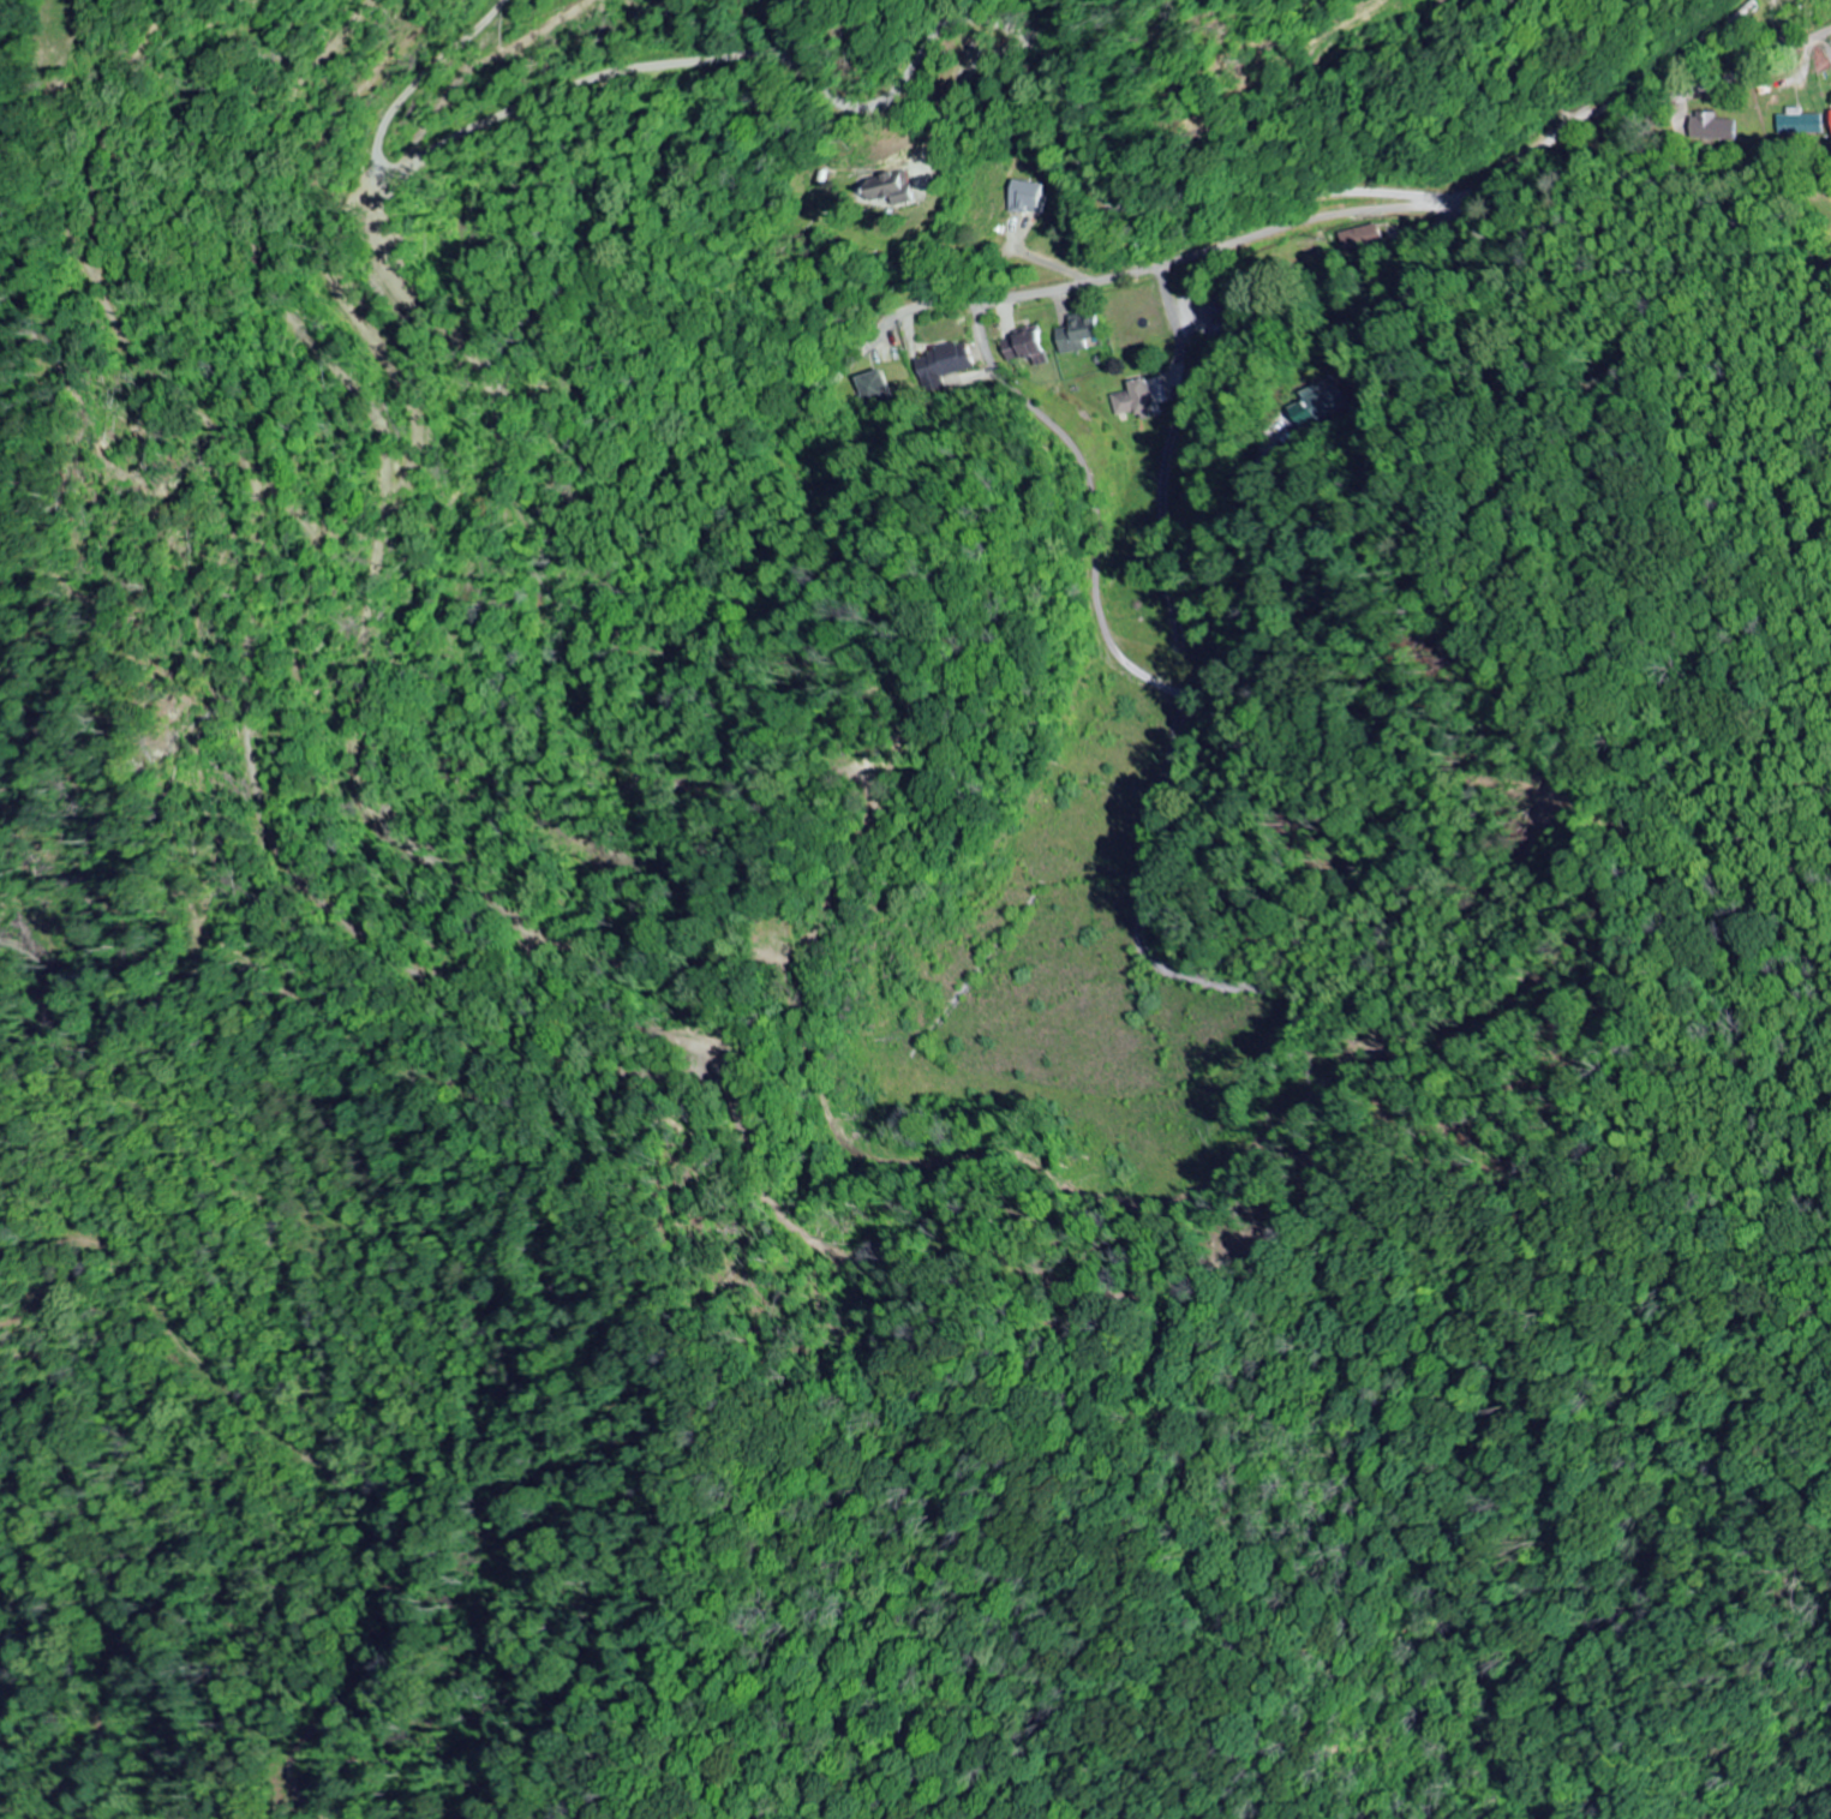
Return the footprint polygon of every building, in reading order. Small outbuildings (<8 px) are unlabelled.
[(1821,116),(1802,116),(1802,112),(1780,113),(1780,135),(1822,134),(1821,116)] [(1736,121),(1715,121),(1715,116),(1690,115),(1689,140),(1735,141),(1736,121)] [(914,203),(907,173),(860,184),(865,206),(897,198),(899,207),(914,203)] [(1026,216),(1027,209),(1039,211),(1042,186),(1012,181),(1006,213),(1026,216)] [(1069,328),(1055,331),(1060,356),(1086,351),(1084,343),(1095,341),(1091,319),(1082,321),(1081,316),(1067,319),(1069,328)] [(999,340),(1003,364),(1031,359),(1033,367),(1044,365),(1038,333),(999,340)] [(972,370),(965,344),(911,359),(918,385),(972,370)] [(857,380),(865,405),(890,396),(882,371),(857,380)] [(1339,378),(1303,394),(1317,424),(1368,401),(1357,376),(1341,384),(1339,378)] [(1126,384),(1128,393),(1110,397),(1114,418),(1132,414),(1133,418),(1153,414),(1146,380),(1126,384)]
